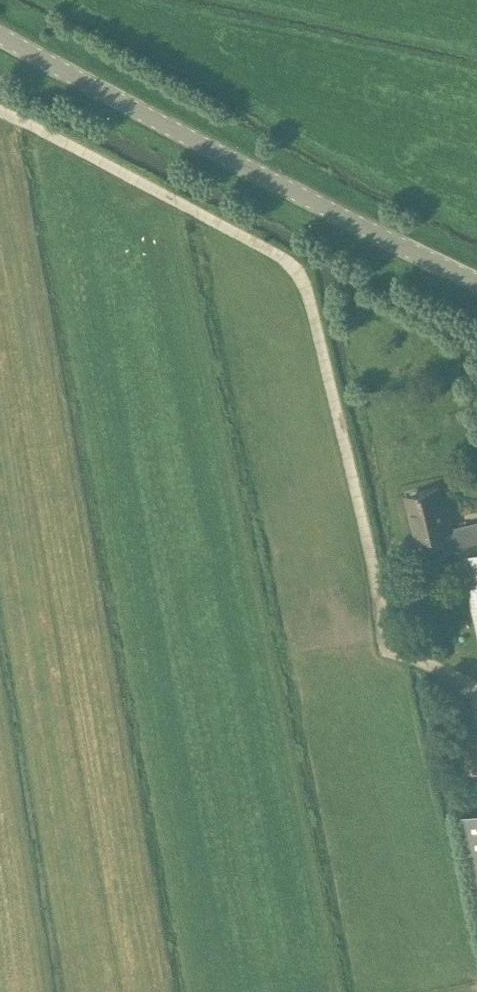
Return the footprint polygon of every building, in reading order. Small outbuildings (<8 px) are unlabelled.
[(449,528),(439,486),(405,494),(415,539),(440,533),(445,553),(459,549),(461,555),(476,552),(476,521),(449,528)] [(461,555),(459,556),(476,633),(476,552),(461,555)]
